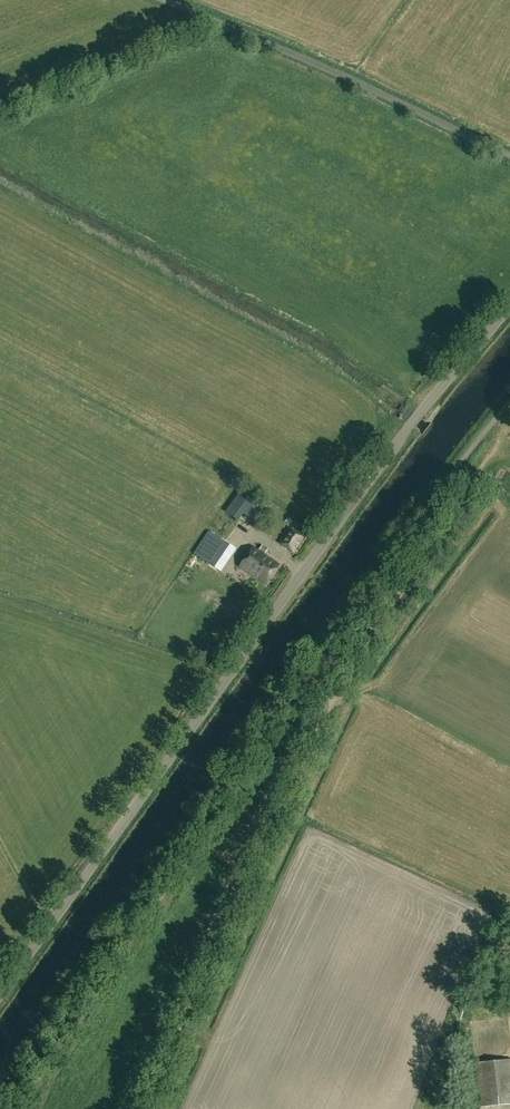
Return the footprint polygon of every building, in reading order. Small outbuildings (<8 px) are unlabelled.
[(242,489),(233,502),(226,512),(238,521),(243,514),(256,523),(267,507),(242,489)] [(294,553),(305,536),(289,525),(278,542),(294,553)] [(221,571),(235,550),(208,532),(193,553),(221,571)] [(264,554),(268,549),(262,545),(258,550),(264,554)] [(239,567),(250,575),(255,579),(256,578),(266,585),(279,566),(253,548),(239,567)] [(475,1063),(480,1108),(509,1104),(509,1059),(475,1063)]
